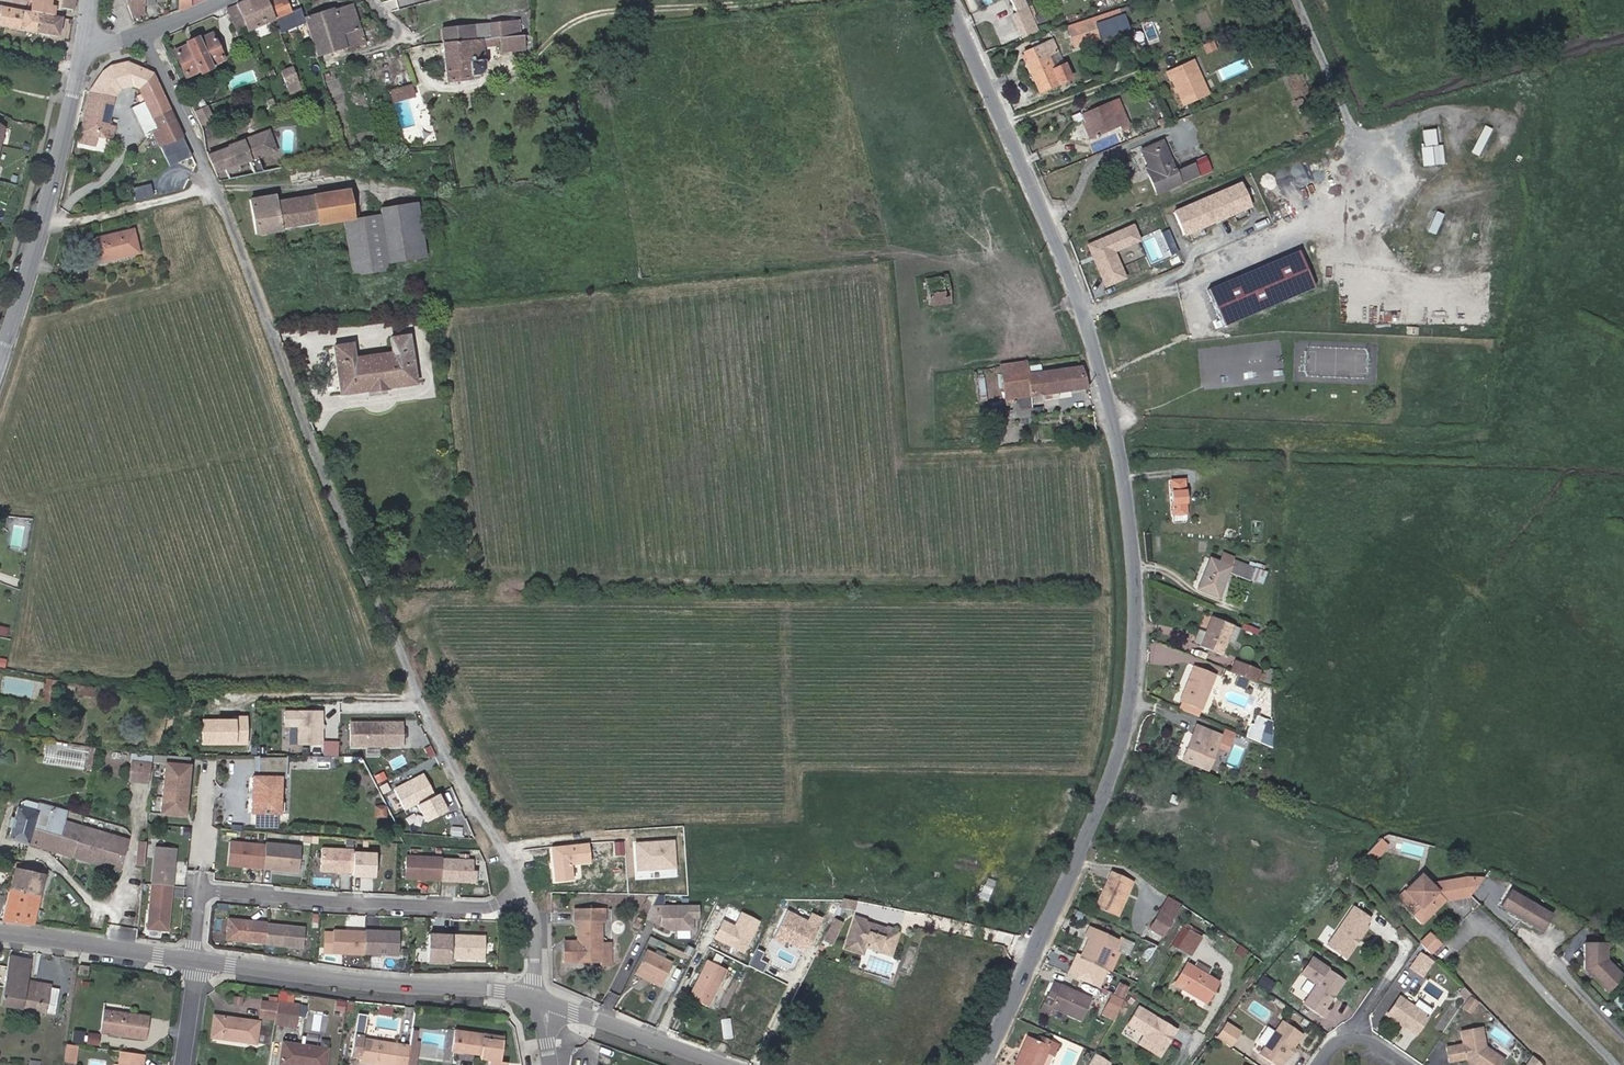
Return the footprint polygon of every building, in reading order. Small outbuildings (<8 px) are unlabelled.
[(75,0),(31,0),(29,11),(52,15),(53,5),(74,8),(75,0)] [(143,4),(143,0),(126,0),(132,14),(144,14),(143,4)] [(179,9),(190,4),(190,0),(178,0),(179,9)] [(266,0),(244,0),(235,4),(246,30),(273,19),(266,0)] [(281,15),(290,12),(285,0),(266,0),(273,19),(276,26),(284,23),(281,15)] [(228,9),(238,33),(246,30),(235,4),(227,7),(228,9)] [(352,4),(305,19),(318,56),(364,41),(352,4)] [(56,35),(60,17),(52,15),(29,11),(0,5),(0,23),(56,35)] [(1073,50),(1123,28),(1116,10),(1065,32),(1073,50)] [(284,23),(293,19),(290,12),(281,15),(284,23)] [(520,35),(519,20),(443,29),(444,43),(482,39),(499,37),(520,35)] [(1028,41),(1025,28),(1015,31),(1018,44),(1028,41)] [(1015,31),(1005,34),(1009,47),(1018,44),(1015,31)] [(196,36),(186,41),(187,44),(173,50),(185,76),(199,70),(200,73),(211,68),(210,65),(224,58),(212,33),(198,39),(196,36)] [(520,35),(499,37),(499,45),(500,51),(523,49),(522,35),(520,35)] [(499,45),(499,37),(482,39),(482,47),(499,45)] [(482,59),(483,59),(482,47),(482,39),(444,43),(443,43),(447,81),(471,79),(470,75),(477,74),(483,68),(482,59)] [(1224,49),(1221,40),(1210,44),(1215,53),(1224,49)] [(1039,77),(1049,96),(1078,83),(1059,42),(1033,54),(1043,76),(1039,77)] [(410,85),(415,83),(404,54),(390,58),(389,55),(378,58),(385,83),(398,80),(400,88),(410,85)] [(128,62),(109,65),(103,71),(89,90),(114,95),(119,87),(133,85),(140,88),(153,115),(169,108),(154,76),(151,71),(128,62)] [(1190,108),(1214,99),(1200,63),(1176,73),(1190,108)] [(291,65),(281,69),(290,93),(300,89),(291,65)] [(388,91),(400,135),(423,128),(410,85),(400,88),(388,91)] [(111,138),(114,126),(107,125),(114,95),(89,90),(79,140),(94,143),(96,135),(111,138)] [(210,105),(195,109),(200,125),(215,121),(210,105)] [(1131,118),(1122,121),(1116,107),(1089,118),(1099,142),(1135,126),(1131,118)] [(182,135),(169,108),(153,115),(155,120),(149,123),(159,145),(182,135)] [(1479,155),(1489,127),(1480,124),(1470,152),(1479,155)] [(1422,166),(1437,165),(1433,128),(1418,129),(1422,166)] [(249,158),(276,149),(268,129),(207,152),(215,170),(229,165),(233,177),(253,173),(249,158)] [(1153,172),(1151,173),(1161,199),(1216,178),(1208,158),(1177,171),(1167,147),(1146,155),(1153,172)] [(1511,165),(1519,168),(1525,152),(1517,149),(1511,165)] [(355,201),(350,202),(349,190),(276,202),(275,195),(250,199),(256,235),(282,231),(281,228),(318,222),(319,224),(344,220),(353,274),(389,268),(388,262),(381,215),(358,218),(355,201)] [(417,203),(380,209),(381,215),(388,262),(425,256),(417,203)] [(1434,210),(1425,231),(1433,234),(1442,214),(1434,210)] [(94,239),(99,261),(138,252),(133,231),(94,239)] [(925,278),(929,305),(950,302),(946,275),(925,278)] [(389,388),(416,384),(409,335),(390,338),(392,352),(354,357),(353,343),(335,345),(341,394),(367,391),(367,393),(389,390),(389,388)] [(1027,367),(1026,362),(1001,365),(1001,368),(1004,398),(1030,395),(1027,367)] [(1081,366),(1040,372),(1039,366),(1027,367),(1030,395),(1042,393),(1043,399),(1059,396),(1058,391),(1088,387),(1087,382),(1081,366)] [(978,375),(981,400),(987,399),(984,375),(978,375)] [(1017,398),(1018,405),(1031,404),(1030,397),(1017,398)] [(996,422),(994,406),(986,407),(988,423),(996,422)] [(1009,416),(1030,415),(1029,408),(1009,409),(1009,416)] [(1219,472),(1207,472),(1207,481),(1219,481),(1219,472)] [(1179,522),(1195,522),(1192,482),(1178,482),(1179,522)] [(455,558),(456,571),(465,570),(465,557),(455,558)] [(1262,572),(1241,564),(1239,568),(1219,560),(1206,592),(1225,600),(1236,576),(1258,584),(1262,572)] [(1242,610),(1240,615),(1253,618),(1254,613),(1242,610)] [(1212,650),(1229,657),(1241,627),(1224,620),(1212,650)] [(1257,635),(1260,629),(1242,623),(1240,629),(1257,635)] [(8,637),(10,628),(0,625),(0,635),(8,637)] [(1227,672),(1254,681),(1258,670),(1232,660),(1227,672)] [(1226,678),(1199,667),(1185,703),(1211,714),(1226,678)] [(1269,684),(1272,669),(1262,667),(1259,682),(1269,684)] [(59,687),(60,680),(47,678),(42,700),(49,702),(53,686),(59,687)] [(76,693),(95,696),(96,688),(78,685),(76,693)] [(297,744),(325,745),(325,710),(285,709),(285,727),(298,727),(297,744)] [(406,721),(350,720),(350,747),(405,748),(406,721)] [(1264,728),(1259,728),(1254,741),(1283,752),(1282,726),(1267,720),(1264,728)] [(1203,729),(1199,738),(1200,739),(1206,741),(1210,731),(1203,729)] [(1215,774),(1229,739),(1210,731),(1206,741),(1200,739),(1190,763),(1215,774)] [(1238,736),(1225,766),(1235,770),(1248,740),(1238,736)] [(289,757),(257,757),(256,772),(289,772),(289,757)] [(129,780),(149,782),(152,764),(132,761),(129,780)] [(190,817),(193,763),(166,761),(162,815),(190,817)] [(285,815),(285,775),(254,775),(253,815),(285,815)] [(39,804),(36,812),(17,807),(14,817),(11,828),(8,838),(28,844),(29,843),(52,850),(55,851),(64,820),(67,812),(39,804)] [(374,804),(374,818),(388,818),(388,804),(374,804)] [(64,820),(55,851),(73,856),(82,826),(64,820)] [(83,820),(82,826),(73,856),(114,869),(123,842),(95,833),(97,825),(83,820)] [(138,840),(135,865),(145,866),(148,841),(138,840)] [(227,867),(301,872),(303,845),(229,840),(227,867)] [(177,848),(154,846),(147,930),(171,932),(177,848)] [(354,874),(355,848),(322,846),(320,872),(354,874)] [(356,852),(355,874),(374,876),(376,853),(356,852)] [(1361,868),(1367,873),(1381,858),(1375,852),(1361,868)] [(474,869),(475,857),(406,855),(405,880),(479,882),(479,870),(474,869)] [(42,868),(16,863),(15,867),(41,873),(42,868)] [(41,873),(15,867),(10,889),(39,896),(44,874),(41,873)] [(1113,873),(1097,909),(1117,917),(1131,880),(1113,873)] [(1489,881),(1474,879),(1457,880),(1457,897),(1474,897),(1489,881)] [(1122,919),(1137,883),(1131,880),(1117,917),(1122,919)] [(1426,930),(1451,906),(1427,881),(1405,902),(1407,904),(1405,907),(1426,930)] [(980,898),(990,902),(995,887),(984,884),(980,898)] [(33,923),(39,896),(10,889),(3,919),(33,923)] [(1161,939),(1178,903),(1163,896),(1146,932),(1161,939)] [(1544,937),(1553,921),(1510,896),(1502,912),(1544,937)] [(676,907),(660,898),(649,918),(656,922),(663,908),(673,912),(676,907)] [(761,907),(771,908),(772,900),(762,899),(761,907)] [(854,910),(855,902),(843,899),(839,906),(854,910)] [(666,927),(673,912),(663,908),(656,922),(666,927)] [(1371,927),(1375,920),(1359,909),(1334,948),(1352,960),(1360,949),(1357,946),(1361,941),(1365,941),(1374,928),(1371,927)] [(611,944),(601,944),(601,920),(596,920),(596,910),(575,910),(575,921),(577,921),(578,941),(578,944),(564,945),(564,961),(602,961),(601,964),(611,964),(611,944)] [(604,910),(596,910),(596,920),(601,920),(604,920),(604,910)] [(228,918),(226,942),(305,947),(307,924),(228,918)] [(887,931),(864,923),(864,921),(855,918),(845,949),(864,955),(866,948),(892,957),(899,935),(893,933),(887,931)] [(821,941),(831,945),(841,924),(832,920),(821,941)] [(1187,956),(1199,936),(1181,926),(1170,945),(1187,956)] [(120,938),(134,940),(136,929),(121,927),(120,938)] [(402,930),(333,928),(333,954),(401,956),(402,930)] [(779,931),(773,940),(779,944),(784,934),(779,931)] [(431,962),(486,963),(487,934),(432,932),(431,962)] [(1109,973),(1105,970),(1118,944),(1093,932),(1090,938),(1093,940),(1084,960),(1080,958),(1072,977),(1100,991),(1109,973)] [(1439,953),(1449,943),(1440,934),(1430,943),(1439,953)] [(1232,954),(1241,960),(1247,951),(1239,945),(1232,954)] [(763,974),(786,986),(798,962),(767,947),(755,970),(763,974)] [(1608,997),(1623,982),(1607,966),(1607,950),(1586,949),(1586,974),(1608,997)] [(644,975),(641,980),(648,984),(651,978),(661,983),(671,963),(663,958),(665,954),(656,950),(654,954),(646,950),(635,970),(644,975)] [(1430,951),(1419,968),(1426,972),(1436,956),(1430,951)] [(20,978),(23,957),(10,954),(1,1003),(55,1013),(60,988),(52,987),(52,984),(28,980),(20,978)] [(1432,976),(1443,960),(1436,956),(1426,972),(1432,976)] [(28,980),(32,959),(23,957),(20,978),(28,980)] [(707,1005),(725,969),(708,960),(690,996),(707,1005)] [(1304,976),(1319,987),(1305,1007),(1325,1021),(1331,1013),(1328,1011),(1347,983),(1315,961),(1304,976)] [(81,964),(79,973),(88,974),(89,965),(81,964)] [(743,992),(752,997),(763,974),(755,970),(743,992)] [(1212,1011),(1224,992),(1193,974),(1182,992),(1212,1011)] [(1280,986),(1268,977),(1262,986),(1274,994),(1280,986)] [(1067,989),(1059,985),(1052,999),(1060,1002),(1067,989)] [(1053,1017),(1058,1008),(1085,1021),(1094,1003),(1067,989),(1060,1002),(1052,999),(1044,1013),(1053,1017)] [(243,1006),(244,996),(234,995),(233,1005),(243,1006)] [(1471,1013),(1476,1000),(1466,995),(1460,1009),(1471,1013)] [(1130,1006),(1116,999),(1109,1014),(1121,1021),(1130,1006)] [(1478,1017),(1487,1005),(1480,999),(1471,1013),(1478,1017)] [(260,1017),(275,1019),(277,1002),(262,1000),(260,1017)] [(299,1004),(279,1001),(276,1019),(296,1022),(299,1004)] [(1121,1026),(1138,1035),(1132,1045),(1157,1059),(1174,1027),(1132,1005),(1121,1026)] [(1424,1041),(1436,1024),(1440,1017),(1426,1007),(1421,1014),(1407,1005),(1396,1021),(1408,1030),(1412,1030),(1416,1032),(1416,1036),(1424,1041)] [(104,1010),(101,1030),(147,1036),(150,1016),(104,1010)] [(215,1014),(212,1036),(256,1042),(259,1021),(215,1014)] [(1106,1021),(1118,1027),(1121,1021),(1109,1014),(1106,1021)] [(1230,1046),(1238,1028),(1219,1020),(1212,1038),(1230,1046)] [(1270,1047),(1264,1056),(1276,1064),(1283,1064),(1285,1061),(1288,1063),(1307,1035),(1287,1022),(1279,1033),(1272,1028),(1263,1042),(1270,1047)] [(410,1046),(413,1027),(403,1025),(400,1044),(410,1046)] [(500,1061),(504,1039),(487,1036),(488,1032),(447,1026),(444,1044),(453,1045),(452,1050),(466,1052),(480,1054),(480,1058),(489,1059),(489,1064),(506,1064),(507,1062),(500,1061)] [(410,1046),(400,1044),(363,1038),(365,1028),(356,1027),(352,1055),(360,1056),(360,1059),(395,1064),(407,1064),(410,1046)] [(73,1040),(81,1043),(84,1033),(76,1030),(73,1040)] [(88,1033),(87,1044),(100,1045),(101,1033),(88,1033)] [(1494,1054),(1490,1033),(1468,1038),(1471,1049),(1453,1053),(1456,1064),(1470,1064),(1473,1064),(1511,1064),(1494,1054)] [(280,1062),(300,1064),(325,1064),(328,1047),(283,1041),(280,1062)] [(64,1060),(73,1061),(76,1044),(67,1043),(64,1060)] [(1058,1051),(1041,1043),(1034,1057),(1031,1055),(1027,1064),(1052,1064),(1058,1051)] [(137,1064),(143,1064),(145,1053),(121,1050),(118,1064),(116,1063),(115,1064),(137,1064)] [(465,1060),(466,1052),(452,1050),(451,1055),(443,1053),(441,1064),(451,1064),(452,1058),(465,1060)] [(1541,1056),(1535,1064),(1551,1064),(1541,1056)]
